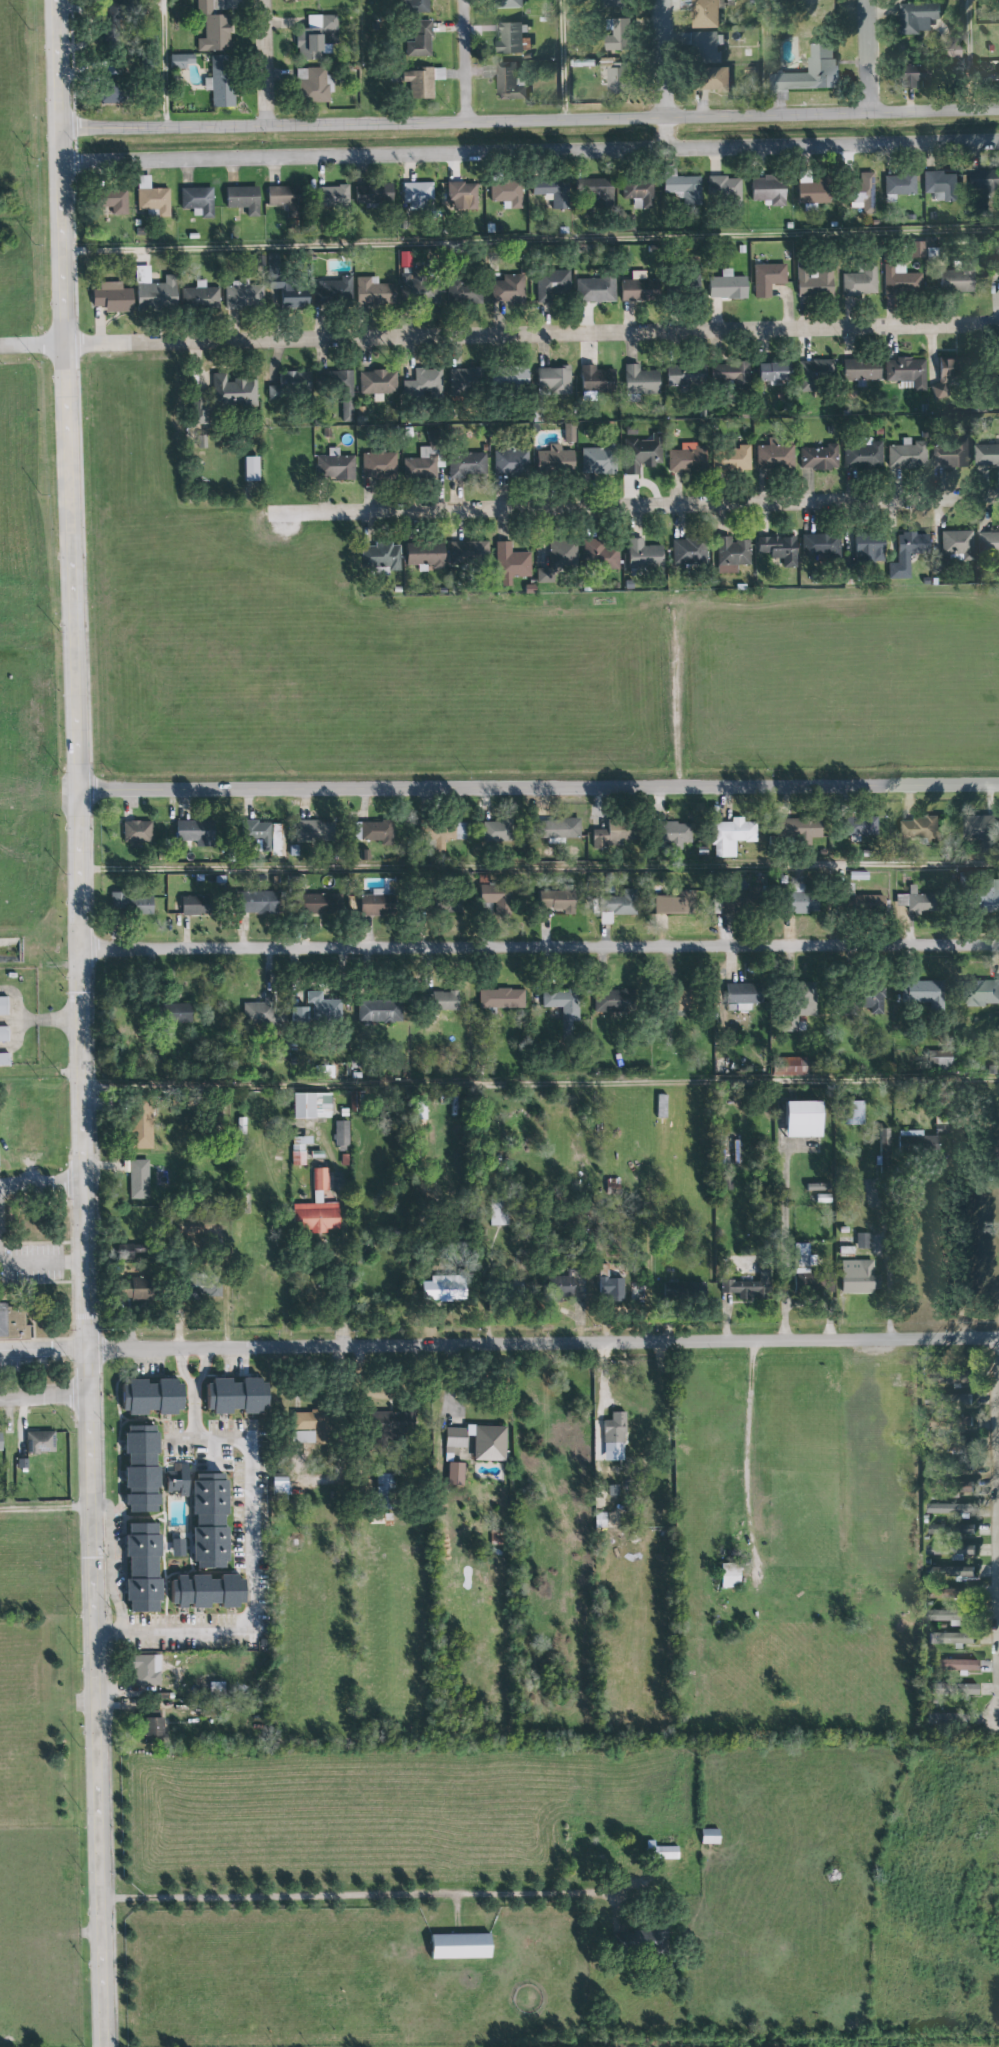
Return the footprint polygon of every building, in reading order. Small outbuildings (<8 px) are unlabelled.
[(104,12),(116,13),(116,0),(104,0),(104,12)] [(194,15),(202,14),(202,38),(194,38),(194,51),(225,50),(224,0),(193,0),(194,15)] [(426,0),(398,0),(398,13),(426,12),(426,0)] [(522,8),(522,0),(500,0),(500,8),(522,8)] [(626,8),(626,0),(606,0),(606,8),(626,8)] [(692,29),(719,28),(718,8),(724,8),(724,0),(691,0),(692,29)] [(898,35),(919,35),(919,31),(929,31),(929,20),(939,20),(939,3),(898,4),(898,35)] [(628,50),(627,19),(611,19),(612,36),(603,36),(603,51),(628,50)] [(429,20),(410,20),(410,42),(403,42),(402,56),(427,57),(429,20)] [(520,23),(497,24),(498,41),(494,41),(495,54),(530,52),(529,39),(521,39),(520,23)] [(298,29),(322,29),(323,60),(297,61),(297,49),(296,35),(298,35),(298,29)] [(693,33),(693,64),(719,64),(719,45),(723,45),(723,32),(693,33)] [(957,59),(957,38),(941,37),(941,59),(957,59)] [(808,74),(766,74),(766,90),(833,89),(833,45),(807,45),(808,74)] [(166,55),(167,70),(184,69),(183,64),(191,63),(191,54),(166,55)] [(230,107),(230,56),(208,56),(208,107),(230,107)] [(495,63),(496,100),(525,100),(525,86),(516,87),(516,63),(495,63)] [(916,88),(916,86),(926,86),(925,65),(897,66),(897,88),(916,88)] [(430,98),(430,80),(441,80),(441,67),(414,67),(414,71),(397,71),(397,82),(406,82),(406,98),(430,98)] [(304,68),(304,81),(296,80),(295,102),(328,103),(329,78),(323,77),(323,68),(304,68)] [(728,90),(727,68),(695,68),(696,91),(728,90)] [(606,95),(625,94),(624,69),(605,69),(606,95)] [(96,104),(111,104),(110,93),(96,93),(96,104)] [(682,205),(698,205),(698,177),(673,177),(673,166),(660,166),(660,193),(682,193),(682,205)] [(968,170),(968,189),(998,189),(998,171),(968,170)] [(882,177),(898,176),(898,172),(913,171),(914,194),(883,194),(882,177)] [(871,172),(857,173),(857,183),(842,184),(843,203),(860,203),(861,214),(872,214),(871,172)] [(920,172),(921,193),(944,193),(944,202),(956,202),(956,175),(944,175),(944,172),(920,172)] [(166,188),(147,189),(147,175),(134,176),(134,210),(156,209),(156,217),(167,217),(166,188)] [(705,178),(706,201),(739,200),(738,177),(705,178)] [(828,203),(827,183),(808,183),(808,178),(799,178),(800,183),(793,184),(794,204),(828,203)] [(562,179),(527,180),(528,196),(563,195),(562,179)] [(610,199),(609,179),(577,179),(577,200),(610,199)] [(747,201),(760,201),(760,206),(781,206),(780,179),(746,179),(747,201)] [(651,181),(619,180),(619,199),(639,199),(639,209),(651,209),(651,181)] [(500,209),(520,208),(519,181),(488,181),(489,202),(500,201),(500,209)] [(403,183),(433,182),(433,210),(409,210),(409,203),(404,203),(403,183)] [(474,207),(473,182),(444,183),(445,208),(474,207)] [(265,185),(290,185),(296,184),(302,185),(303,216),(287,217),(286,205),(266,206),(265,185)] [(351,206),(390,205),(389,184),(350,185),(351,206)] [(346,185),(312,187),(313,208),(347,208),(346,185)] [(243,217),(256,217),(255,187),(222,187),(222,208),(243,207),(243,217)] [(211,218),(210,188),(177,188),(177,209),(198,208),(198,218),(211,218)] [(108,215),(123,215),(124,190),(96,190),(96,206),(108,206),(108,215)] [(908,242),(908,258),(921,257),(921,242),(908,242)] [(397,267),(409,267),(408,251),(396,252),(397,267)] [(971,292),(971,271),(972,271),(972,260),(958,260),(958,261),(951,262),(951,271),(938,271),(938,292),(971,292)] [(856,274),(840,274),(840,296),(875,295),(874,263),(856,264),(856,274)] [(883,264),(883,295),(897,295),(897,289),(920,288),(920,273),(904,273),(904,263),(883,264)] [(783,284),(783,264),(751,265),(751,299),(768,299),(768,285),(783,284)] [(147,266),(131,266),(132,308),(171,308),(171,275),(160,275),(160,284),(147,284),(147,266)] [(830,296),(831,268),(815,268),(815,278),(805,278),(805,269),(793,268),(793,296),(830,296)] [(744,298),(743,277),(730,277),(729,269),(718,269),(719,277),(704,278),(704,299),(744,298)] [(568,271),(534,270),(534,302),(550,303),(550,294),(567,295),(568,271)] [(644,271),(629,271),(629,280),(617,281),(618,302),(648,301),(647,281),(644,281),(644,271)] [(679,274),(678,295),(697,295),(698,275),(679,274)] [(490,281),(491,301),(524,300),(523,275),(502,275),(502,281),(490,281)] [(314,281),(314,290),(309,290),(309,307),(349,306),(348,276),(337,276),(337,280),(314,281)] [(351,304),(391,306),(392,284),(374,283),(375,277),(351,277),(351,304)] [(575,303),(614,302),(613,277),(575,278),(575,303)] [(178,310),(216,310),(216,288),(202,287),(202,280),(192,280),(192,289),(178,288),(178,310)] [(88,290),(88,307),(101,306),(101,313),(127,312),(126,289),(118,289),(118,282),(96,283),(96,290),(88,290)] [(410,282),(410,304),(436,305),(437,282),(410,282)] [(445,304),(481,302),(480,283),(444,284),(445,304)] [(221,309),(259,311),(260,288),(222,286),(221,309)] [(272,309),(305,309),(305,287),(273,287),(272,309)] [(884,361),(884,381),(911,381),(911,391),(924,391),(923,360),(911,360),(911,357),(895,358),(895,360),(884,361)] [(832,380),(832,360),(796,361),(797,390),(806,390),(805,381),(832,380)] [(839,361),(839,381),(877,380),(877,360),(839,361)] [(929,385),(929,398),(948,397),(947,377),(955,376),(954,360),(935,361),(936,385),(929,385)] [(663,385),(699,384),(698,362),(662,364),(663,385)] [(750,382),(783,381),(782,363),(749,364),(750,382)] [(580,365),(593,364),(593,369),(613,369),(614,394),(581,395),(580,365)] [(708,382),(744,383),(744,364),(708,364),(708,382)] [(636,370),(637,365),(621,365),(620,394),(655,395),(655,371),(636,370)] [(494,366),(493,386),(524,387),(524,367),(494,366)] [(533,387),(550,386),(550,395),(569,395),(568,367),(532,368),(533,387)] [(441,368),(441,395),(402,396),(402,381),(414,381),(414,368),(423,368),(423,370),(431,370),(431,368),(441,368)] [(447,369),(448,392),(476,392),(475,368),(447,369)] [(350,370),(332,371),(333,403),(351,403),(350,370)] [(394,371),(357,372),(358,394),(395,393),(394,371)] [(265,396),(307,396),(307,372),(274,372),(274,386),(265,386),(265,396)] [(253,379),(223,380),(222,373),(210,374),(211,407),(254,406),(253,379)] [(573,424),(562,424),(562,443),(573,442),(573,424)] [(624,476),(638,475),(638,466),(662,465),(661,433),(649,433),(650,439),(622,440),(624,476)] [(195,437),(195,449),(203,448),(203,436),(195,437)] [(756,446),(767,446),(767,438),(776,438),(776,446),(785,446),(785,442),(791,441),(792,468),(757,469),(756,446)] [(968,439),(932,438),(931,467),(967,468),(968,439)] [(880,439),(859,440),(859,446),(842,446),(843,468),(881,467),(880,439)] [(887,446),(914,446),(914,442),(926,442),(926,468),(887,468),(887,446)] [(666,471),(700,473),(702,444),(679,443),(679,451),(667,450),(666,471)] [(800,449),(826,448),(826,444),(836,443),(837,467),(830,468),(830,470),(813,470),(813,467),(801,468),(800,449)] [(532,452),(532,471),(571,471),(570,451),(559,451),(559,444),(547,445),(547,451),(532,452)] [(748,471),(748,445),(736,445),(736,450),(713,449),(713,470),(748,471)] [(975,446),(998,445),(998,466),(975,467),(975,446)] [(401,458),(400,478),(433,479),(433,447),(417,447),(416,459),(401,458)] [(580,448),(580,476),(611,475),(611,448),(580,448)] [(492,475),(526,475),(526,450),(491,451),(492,475)] [(393,452),(359,453),(360,478),(394,478),(393,452)] [(484,454),(445,454),(446,477),(485,476),(484,454)] [(313,456),(312,479),(352,479),(352,457),(313,456)] [(253,457),(239,457),(239,481),(254,481),(253,457)] [(940,531),(971,531),(972,561),(947,562),(947,574),(931,574),(931,559),(942,559),(942,555),(940,555),(940,531)] [(896,535),(901,535),(901,533),(914,532),(915,535),(927,534),(928,554),(909,554),(909,578),(887,580),(887,563),(896,562),(896,535)] [(977,532),(977,553),(996,552),(996,563),(998,563),(998,532),(977,532)] [(800,556),(838,555),(838,534),(800,535),(800,556)] [(716,537),(723,536),(730,537),(730,544),(735,544),(735,540),(748,540),(749,564),(717,565),(716,537)] [(671,566),(671,540),(683,540),(683,539),(705,537),(705,564),(671,566)] [(754,556),(781,556),(781,568),(795,568),(795,537),(754,537),(754,556)] [(546,569),(534,568),(534,583),(551,583),(551,567),(574,567),(575,539),(547,539),(546,569)] [(661,545),(662,567),(628,569),(627,539),(641,539),(642,546),(661,545)] [(881,561),(880,539),(851,540),(852,562),(881,561)] [(447,542),(448,563),(484,562),(484,541),(447,542)] [(374,542),(391,542),(391,545),(400,545),(400,571),(388,571),(388,567),(361,567),(361,546),(374,546),(374,542)] [(442,544),(403,542),(403,565),(416,566),(416,572),(425,572),(425,568),(441,569),(442,544)] [(509,542),(494,542),(493,587),(509,587),(509,577),(528,577),(528,553),(509,553),(509,542)] [(616,546),(586,547),(586,543),(580,543),(581,568),(616,567),(616,546)] [(978,838),(978,852),(990,853),(992,817),(964,816),(963,837),(978,838)] [(710,822),(730,822),(730,817),(742,817),(742,822),(755,822),(755,842),(743,842),(743,841),(734,841),(734,858),(714,858),(714,845),(710,844),(710,822)] [(879,835),(879,818),(850,817),(849,834),(879,835)] [(581,818),(542,819),(543,839),(582,838),(581,818)] [(787,837),(825,838),(825,818),(787,818),(787,837)] [(941,819),(904,818),(903,839),(941,839),(941,819)] [(359,821),(380,821),(380,819),(391,819),(391,845),(380,844),(380,840),(360,839),(359,821)] [(174,821),(175,841),(194,841),(195,847),(212,847),(211,820),(174,821)] [(299,841),(336,842),(337,821),(300,820),(299,841)] [(485,820),(484,841),(512,841),(512,821),(485,820)] [(153,821),(124,821),(124,842),(153,843),(153,821)] [(282,822),(247,821),(247,841),(263,841),(263,851),(274,851),(274,855),(282,855),(282,822)] [(454,823),(454,840),(444,840),(444,853),(434,853),(433,840),(419,840),(419,822),(454,823)] [(693,842),(693,822),(665,823),(665,843),(693,842)] [(478,885),(479,903),(493,903),(493,916),(510,915),(509,884),(508,884),(508,879),(498,879),(498,885),(493,885),(493,883),(487,883),(487,885),(478,885)] [(987,890),(971,890),(971,909),(997,909),(997,879),(986,880),(987,890)] [(821,913),(821,892),(806,892),(806,884),(793,884),(793,914),(821,913)] [(918,894),(918,884),(910,884),(910,894),(898,894),(898,906),(910,906),(910,913),(940,912),(940,894),(918,894)] [(723,911),(765,910),(764,887),(749,887),(750,893),(722,894),(723,911)] [(360,895),(360,916),(381,916),(381,913),(395,913),(395,893),(383,894),(383,888),(371,888),(371,895),(360,895)] [(638,915),(638,888),(623,889),(623,897),(602,897),(603,924),(614,924),(614,915),(638,915)] [(577,891),(543,890),(542,909),(566,910),(566,914),(576,915),(577,891)] [(695,914),(695,890),(680,890),(680,896),(655,895),(655,913),(695,914)] [(280,891),(242,892),(243,914),(280,913),(280,891)] [(112,914),(155,913),(155,897),(131,898),(131,892),(112,892),(112,914)] [(341,894),(304,895),(304,914),(341,913),(341,894)] [(885,895),(854,895),(854,912),(885,913),(885,895)] [(183,915),(215,914),(215,896),(183,897),(183,915)] [(441,912),(462,912),(463,899),(442,898),(441,912)] [(961,981),(961,1005),(998,1005),(998,981),(961,981)] [(817,1016),(818,982),(798,982),(797,1016),(817,1016)] [(901,982),(942,982),(943,1014),(930,1014),(930,1003),(901,1003),(901,982)] [(727,984),(727,1004),(765,1003),(765,983),(727,984)] [(700,1011),(703,989),(682,986),(679,1008),(700,1011)] [(868,1015),(886,1014),(885,988),(868,989),(868,1015)] [(526,989),(481,989),(480,1008),(526,1008),(526,989)] [(577,989),(578,1021),(571,1021),(571,1038),(561,1038),(560,1007),(542,1007),(541,989),(556,990),(555,992),(566,992),(566,989),(577,989)] [(636,1012),(635,989),(596,990),(596,1012),(636,1012)] [(307,991),(307,1003),(314,1003),(314,1017),(342,1016),(342,1000),(322,1000),(322,991),(307,991)] [(461,1010),(462,992),(434,991),(434,1010),(461,1010)] [(284,1014),(276,1014),(276,994),(265,994),(265,1003),(245,1003),(244,1024),(283,1024),(284,1014)] [(8,997),(0,997),(0,1016),(9,1016),(8,997)] [(357,1001),(401,1000),(401,1022),(357,1022),(357,1001)] [(194,1003),(172,1004),(173,1022),(195,1022),(194,1003)] [(311,1023),(310,1007),(294,1007),(294,1024),(311,1023)] [(799,1024),(786,1024),(786,1032),(799,1032),(799,1024)] [(0,1027),(0,1042),(9,1042),(9,1026),(0,1027)] [(948,1051),(930,1051),(931,1067),(949,1067),(948,1051)] [(9,1066),(9,1054),(0,1054),(0,1066),(9,1066)] [(776,1076),(810,1075),(809,1058),(775,1060),(776,1076)] [(364,1112),(363,1091),(351,1092),(352,1112),(364,1112)] [(296,1093),(295,1118),(332,1118),(333,1093),(296,1093)] [(153,1149),(154,1100),(135,1100),(134,1149),(153,1149)] [(790,1137),(826,1138),(826,1101),(790,1101),(790,1137)] [(865,1125),(865,1101),(847,1102),(848,1125),(865,1125)] [(950,1117),(937,1118),(938,1135),(951,1135),(950,1117)] [(350,1121),(336,1121),(335,1145),(349,1146),(350,1121)] [(891,1128),(882,1129),(883,1158),(892,1158),(891,1128)] [(925,1131),(900,1130),(899,1151),(940,1152),(940,1136),(925,1136),(925,1131)] [(314,1136),(293,1137),(294,1166),(306,1166),(306,1145),(314,1144),(314,1136)] [(148,1199),(148,1160),(129,1160),(129,1199),(148,1199)] [(293,1204),(294,1233),(327,1232),(327,1229),(341,1229),(340,1203),(323,1203),(323,1191),(329,1191),(329,1168),(313,1168),(314,1204),(293,1204)] [(809,1191),(830,1192),(831,1184),(809,1184),(809,1191)] [(833,1203),(833,1195),(817,1194),(817,1203),(833,1203)] [(492,1226),(509,1225),(509,1199),(492,1200),(492,1226)] [(224,1225),(178,1226),(179,1237),(224,1236),(224,1225)] [(872,1234),(858,1234),(858,1249),(871,1249),(872,1234)] [(831,1273),(831,1292),(793,1292),(793,1243),(808,1243),(808,1273),(831,1273)] [(125,1255),(147,1254),(147,1244),(125,1244),(125,1255)] [(875,1260),(842,1261),(843,1293),(883,1292),(882,1275),(875,1275),(875,1260)] [(575,1299),(576,1270),(569,1270),(568,1277),(554,1276),(553,1298),(575,1299)] [(440,1281),(464,1280),(464,1299),(451,1300),(451,1302),(437,1302),(437,1300),(421,1300),(421,1281),(428,1281),(428,1274),(440,1274),(440,1281)] [(158,1278),(158,1302),(131,1302),(131,1300),(124,1300),(124,1281),(130,1281),(130,1278),(158,1278)] [(626,1279),(600,1278),(600,1301),(625,1301),(626,1279)] [(768,1293),(768,1278),(758,1278),(758,1282),(736,1282),(736,1281),(733,1281),(733,1279),(722,1279),(722,1292),(737,1293),(737,1300),(742,1300),(748,1300),(748,1293),(754,1293),(754,1300),(760,1300),(765,1300),(765,1293),(768,1293)] [(665,1281),(664,1298),(703,1300),(703,1282),(665,1281)] [(28,1340),(0,1341),(0,1302),(3,1302),(3,1308),(23,1307),(24,1325),(28,1325),(28,1340)] [(204,1383),(205,1409),(211,1409),(212,1414),(231,1414),(231,1409),(240,1409),(240,1413),(260,1412),(259,1408),(265,1408),(265,1382),(259,1382),(259,1377),(239,1377),(240,1383),(229,1383),(229,1377),(211,1378),(211,1383),(204,1383)] [(124,1382),(124,1415),(151,1414),(151,1411),(162,1411),(162,1414),(186,1414),(185,1379),(162,1379),(162,1384),(152,1384),(152,1381),(124,1382)] [(371,1412),(404,1412),(404,1409),(416,1409),(416,1416),(413,1416),(413,1441),(386,1440),(386,1449),(370,1448),(371,1412)] [(310,1410),(310,1413),(292,1413),(292,1430),(329,1429),(329,1410),(310,1410)] [(626,1461),(625,1412),(613,1412),(613,1421),(605,1421),(605,1461),(626,1461)] [(959,1427),(970,1425),(968,1418),(958,1420),(959,1427)] [(504,1461),(505,1426),(474,1426),(474,1425),(466,1425),(465,1428),(446,1427),(445,1461),(452,1461),(453,1448),(465,1447),(466,1435),(474,1435),(473,1460),(504,1461)] [(153,1426),(153,1432),(158,1432),(159,1454),(155,1454),(155,1466),(159,1466),(160,1488),(155,1488),(155,1494),(159,1494),(159,1506),(156,1506),(156,1513),(128,1513),(127,1506),(125,1506),(125,1494),(128,1494),(128,1489),(125,1489),(125,1467),(128,1467),(128,1453),(124,1453),(124,1433),(128,1433),(128,1427),(153,1426)] [(56,1453),(56,1432),(27,1432),(27,1453),(56,1453)] [(168,1494),(190,1494),(191,1465),(180,1465),(180,1471),(168,1471),(168,1494)] [(197,1568),(224,1568),(224,1561),(227,1561),(227,1527),(223,1527),(223,1514),(228,1514),(227,1480),(224,1481),(224,1473),(194,1473),(194,1480),(191,1480),(191,1516),(196,1516),(196,1527),(192,1527),(192,1563),(197,1563),(197,1568)] [(396,1509),(395,1474),(379,1474),(380,1510),(396,1509)] [(973,1493),(928,1493),(927,1483),(973,1482),(973,1493)] [(957,1519),(968,1520),(968,1505),(925,1504),(924,1514),(958,1515),(957,1519)] [(128,1535),(128,1524),(156,1524),(156,1535),(159,1535),(160,1557),(157,1557),(157,1579),(159,1579),(160,1601),(156,1601),(156,1611),(128,1612),(128,1601),(125,1601),(125,1579),(128,1579),(128,1558),(124,1558),(124,1535),(128,1535)] [(956,1534),(974,1535),(974,1525),(956,1525),(956,1534)] [(171,1540),(178,1539),(184,1539),(184,1557),(178,1557),(170,1557),(171,1540)] [(950,1562),(962,1562),(962,1555),(972,1555),(972,1546),(951,1546),(950,1562)] [(722,1587),(741,1588),(742,1564),(723,1563),(722,1587)] [(974,1568),(949,1567),(949,1576),(974,1577),(974,1568)] [(171,1580),(176,1580),(176,1575),(186,1575),(186,1579),(190,1579),(190,1575),(209,1575),(209,1580),(219,1579),(219,1575),(237,1574),(237,1580),(244,1580),(244,1605),(238,1605),(238,1608),(220,1608),(220,1604),(208,1604),(208,1608),(191,1608),(191,1603),(185,1603),(185,1607),(178,1607),(178,1604),(171,1604),(171,1580)] [(926,1610),(926,1621),(950,1621),(950,1626),(964,1626),(963,1610),(926,1610)] [(929,1633),(974,1633),(974,1639),(974,1644),(964,1644),(964,1649),(956,1649),(956,1645),(929,1644),(929,1639),(929,1633)] [(138,1686),(162,1685),(161,1655),(137,1656),(138,1686)] [(974,1660),(931,1659),(930,1670),(974,1671),(974,1660)] [(974,1694),(974,1684),(945,1684),(945,1693),(974,1694)] [(924,1723),(943,1724),(944,1715),(924,1714),(924,1723)] [(166,1718),(146,1719),(147,1743),(156,1743),(155,1737),(167,1737),(166,1718)] [(721,1830),(702,1829),(702,1844),(721,1845),(721,1830)] [(652,1846),(652,1860),(680,1859),(680,1846),(652,1846)] [(670,1930),(655,1929),(654,1945),(669,1946),(670,1930)] [(494,1934),(433,1935),(433,1960),(494,1959),(494,1934)]
